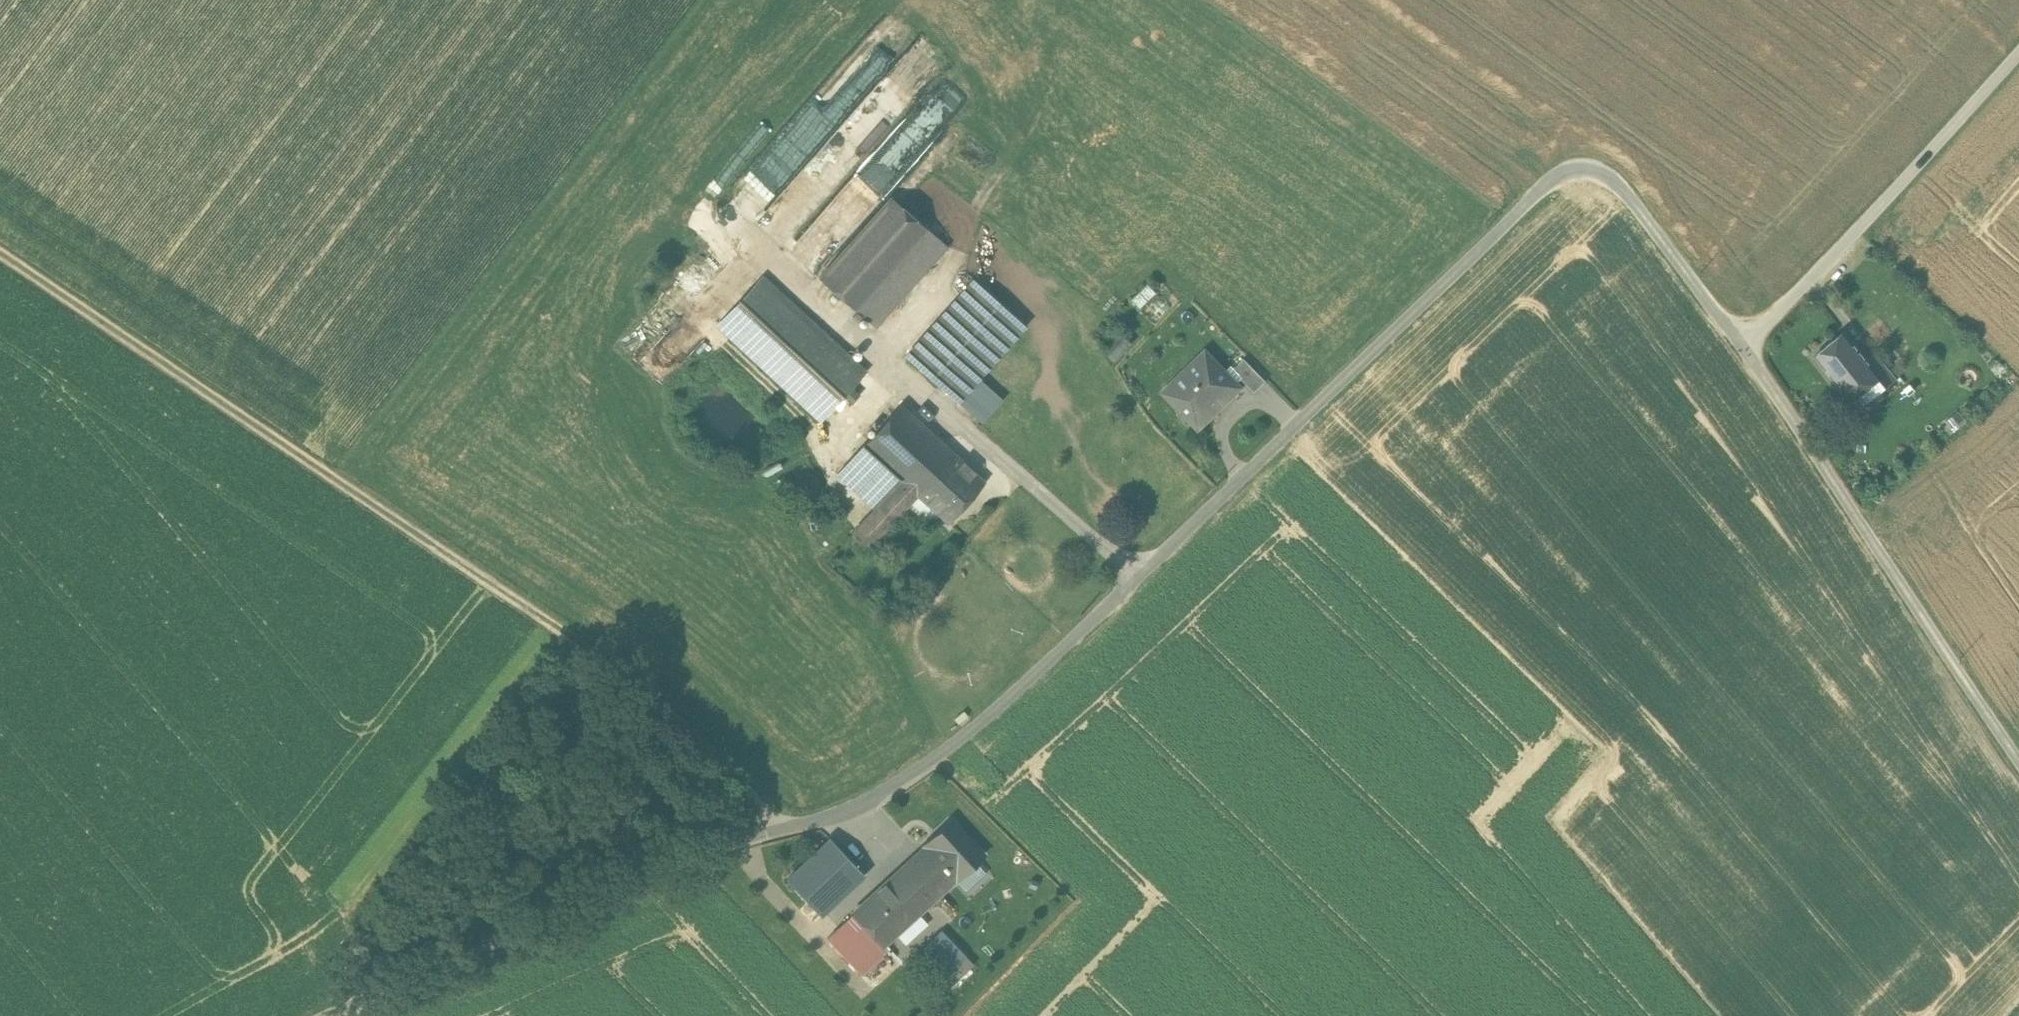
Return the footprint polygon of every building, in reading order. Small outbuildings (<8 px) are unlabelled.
[(920,172),(924,165),(954,188),(984,149),(947,122),(913,167),(920,172)] [(792,177),(759,219),(789,241),(793,235),(815,252),(838,223),(817,207),(822,201),(792,177)] [(869,197),(870,179),(847,179),(847,197),(869,197)] [(891,197),(820,278),(876,327),(947,246),(891,197)] [(866,371),(763,276),(753,287),(718,325),(821,420),(866,371)] [(975,279),(908,356),(960,401),(1027,325),(975,279)] [(1147,284),(1131,299),(1138,307),(1154,291),(1147,284)] [(1867,360),(1844,332),(1816,354),(1853,400),(1880,379),(1881,378),(1867,360)] [(1239,387),(1206,352),(1166,391),(1180,406),(1185,402),(1203,422),(1239,387)] [(1897,379),(1876,352),(1867,360),(1881,378),(1880,379),(1887,387),(1897,379)] [(1267,380),(1244,358),(1233,369),(1255,392),(1267,380)] [(956,454),(901,404),(864,445),(902,480),(918,495),(956,454)] [(1956,410),(1941,421),(1949,432),(1964,422),(1956,410)] [(902,480),(864,445),(838,473),(876,507),(902,480)] [(985,481),(956,454),(918,495),(948,522),(985,481)] [(876,507),(854,531),(870,546),(918,495),(902,480),(876,507)] [(982,855),(951,822),(924,847),(925,847),(926,848),(926,847),(954,878),(955,880),(962,873),(982,855)] [(831,838),(815,853),(787,879),(821,916),(865,874),(831,838)] [(926,847),(926,848),(925,847),(902,869),(932,899),(954,878),(926,847)] [(982,855),(962,873),(973,885),(993,866),(982,855)] [(902,869),(855,914),(859,917),(885,945),(898,932),(917,913),(932,899),(902,869)] [(917,913),(898,932),(907,942),(927,923),(917,913)] [(859,917),(835,940),(848,954),(857,946),(872,961),(887,947),(885,945),(859,917)] [(932,942),(954,966),(965,955),(942,932),(932,942)] [(954,966),(932,942),(920,953),(942,977),(954,966)] [(872,961),(857,946),(848,954),(863,969),(872,961)]
